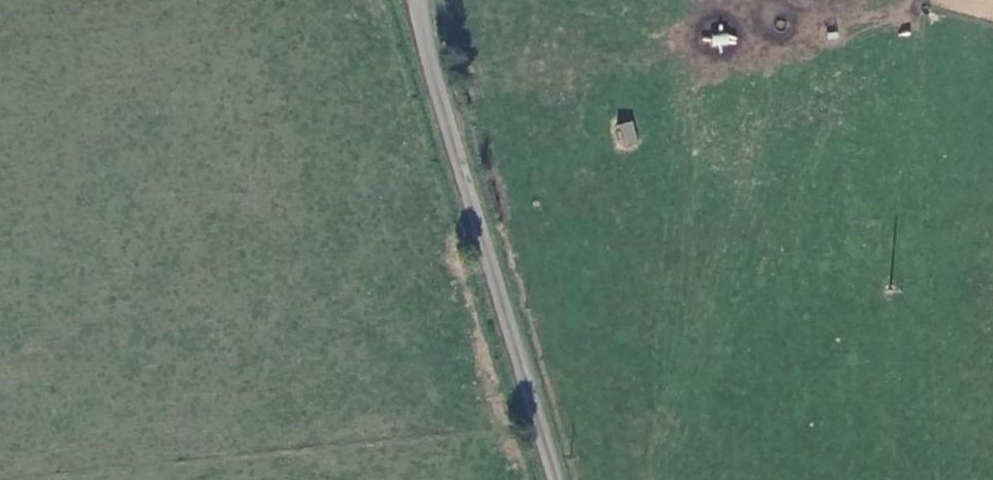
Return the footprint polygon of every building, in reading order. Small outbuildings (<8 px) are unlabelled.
[(619,130),(624,150),(639,146),(633,126),(619,130)]
